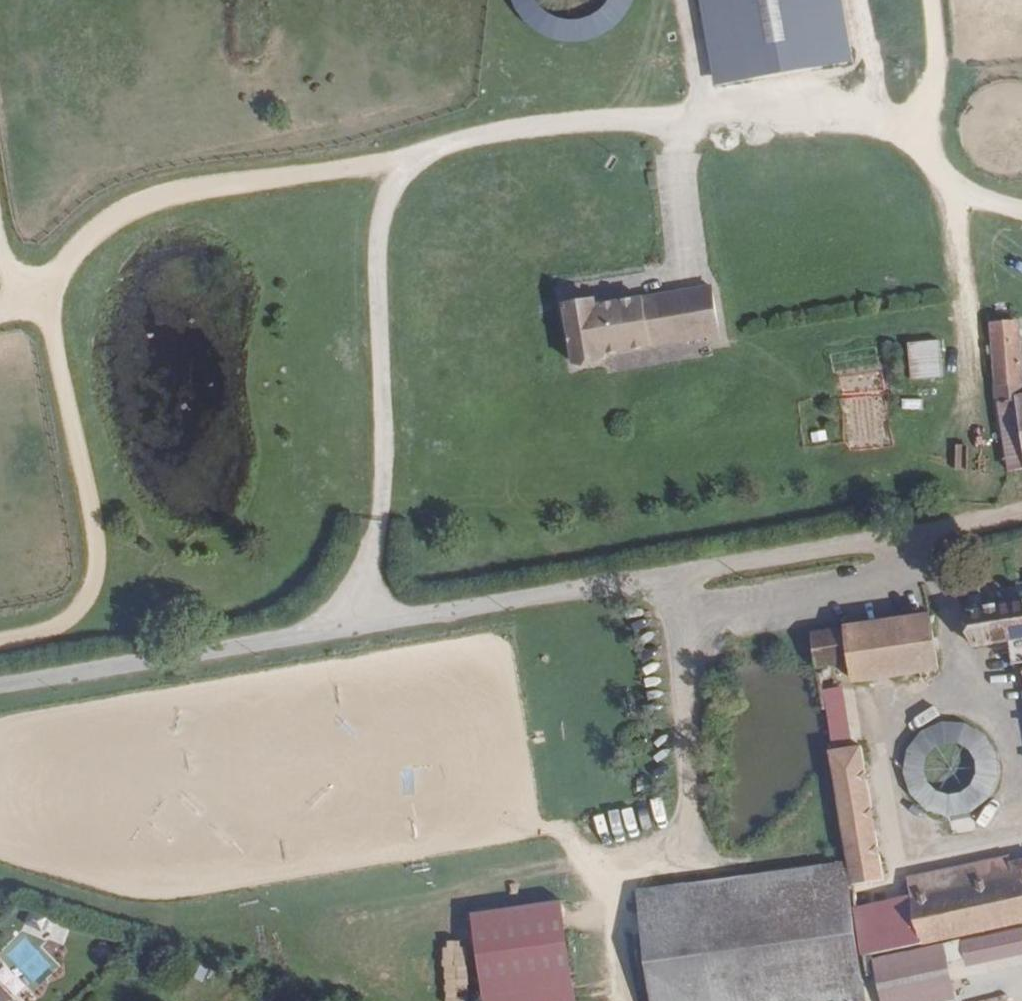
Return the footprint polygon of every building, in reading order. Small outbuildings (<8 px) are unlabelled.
[(648,1),(648,0),(532,0),(556,47),(648,1)] [(716,85),(854,62),(844,0),(701,0),(716,85)] [(640,314),(708,299),(707,293),(592,319),(591,312),(561,318),(574,377),(585,375),(604,371),(603,366),(649,356),(640,314)] [(707,348),(718,346),(708,299),(640,314),(649,356),(706,343),(707,348)] [(989,331),(996,414),(1021,411),(1021,382),(1016,329),(989,331)] [(908,380),(940,377),(936,340),(904,343),(908,380)] [(993,415),(998,476),(1021,473),(1021,411),(993,415)] [(974,656),(1012,650),(1021,648),(1021,609),(968,618),(974,656)] [(934,623),(915,627),(814,645),(818,675),(851,670),(854,688),(942,672),(934,623)] [(1012,650),(1017,675),(1021,675),(1021,648),(1012,650)] [(821,688),(824,739),(846,738),(844,687),(821,688)] [(1005,749),(926,717),(894,796),(972,828),(1005,749)] [(834,759),(838,789),(850,867),(856,894),(887,888),(865,754),(834,759)] [(1016,870),(1015,864),(909,886),(912,906),(858,917),(867,963),(1021,930),(1021,869),(1016,870)] [(850,867),(619,905),(637,1000),(873,1000),(867,963),(858,917),(856,894),(850,867)] [(469,916),(480,1000),(573,1000),(560,905),(469,916)] [(30,913),(26,925),(49,933),(54,921),(30,913)] [(967,946),(971,964),(1021,954),(1021,935),(967,946)] [(878,963),(886,1000),(959,1000),(949,950),(878,963)] [(971,964),(972,971),(1021,962),(1021,954),(971,964)] [(0,990),(0,1000),(10,1000),(0,990)]
